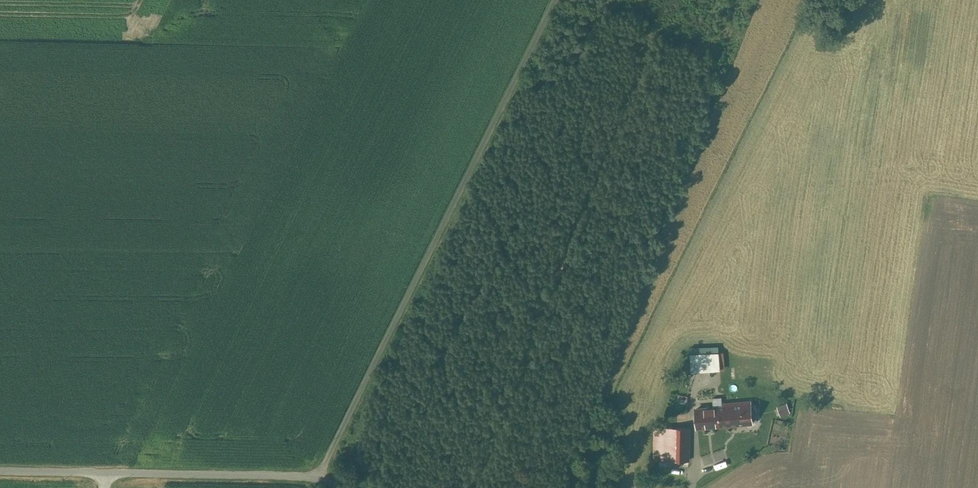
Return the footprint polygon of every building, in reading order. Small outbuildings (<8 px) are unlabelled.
[(719,369),(717,353),(690,354),(691,371),(719,369)] [(722,406),(723,424),(751,421),(749,401),(721,403),(722,406)] [(779,415),(789,412),(786,401),(775,404),(779,415)] [(723,424),(722,406),(696,409),(698,426),(723,424)] [(688,427),(655,427),(654,459),(688,459),(688,427)]
